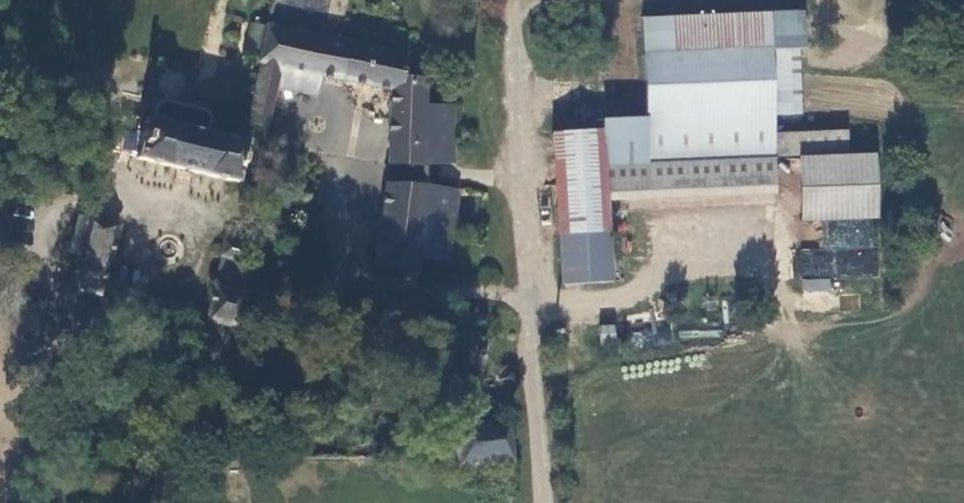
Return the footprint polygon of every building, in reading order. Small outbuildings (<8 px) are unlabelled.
[(614,127),(595,128),(599,220),(603,220),(604,229),(617,228),(616,190),(782,187),(781,118),(807,118),(808,54),(813,54),(812,17),(654,20),(656,117),(615,117),(614,127)] [(429,162),(455,161),(452,102),(425,102),(423,75),(404,71),(408,52),(386,47),(390,32),(346,23),(343,39),(267,22),(258,63),(316,75),(389,90),(390,165),(430,167),(429,162)] [(312,96),(316,75),(258,63),(255,73),(275,78),(273,88),(312,96)] [(275,78),(255,73),(251,92),(244,124),(265,127),(273,88),(275,78)] [(154,104),(151,118),(205,131),(208,117),(204,110),(164,100),(154,104)] [(132,162),(234,186),(245,140),(205,131),(151,118),(144,117),(138,135),(132,162)] [(569,230),(604,229),(603,220),(599,220),(595,128),(564,129),(569,230)] [(854,133),(784,135),(785,156),(854,153),(854,133)] [(880,156),(803,158),(804,222),(880,221),(880,156)] [(418,256),(446,259),(457,187),(385,184),(375,265),(416,271),(418,256)] [(114,223),(83,216),(66,288),(97,295),(114,223)] [(219,257),(245,262),(248,240),(223,236),(219,257)] [(213,284),(206,317),(241,327),(245,305),(247,295),(250,276),(243,275),(240,290),(213,284)] [(77,297),(73,298),(71,302),(71,308),(74,312),(80,312),(84,309),(85,303),(83,298),(77,297)] [(257,331),(262,309),(245,305),(241,327),(257,331)] [(614,323),(598,326),(602,347),(619,344),(614,323)] [(509,422),(453,426),(455,455),(455,468),(512,464),(509,422)]
